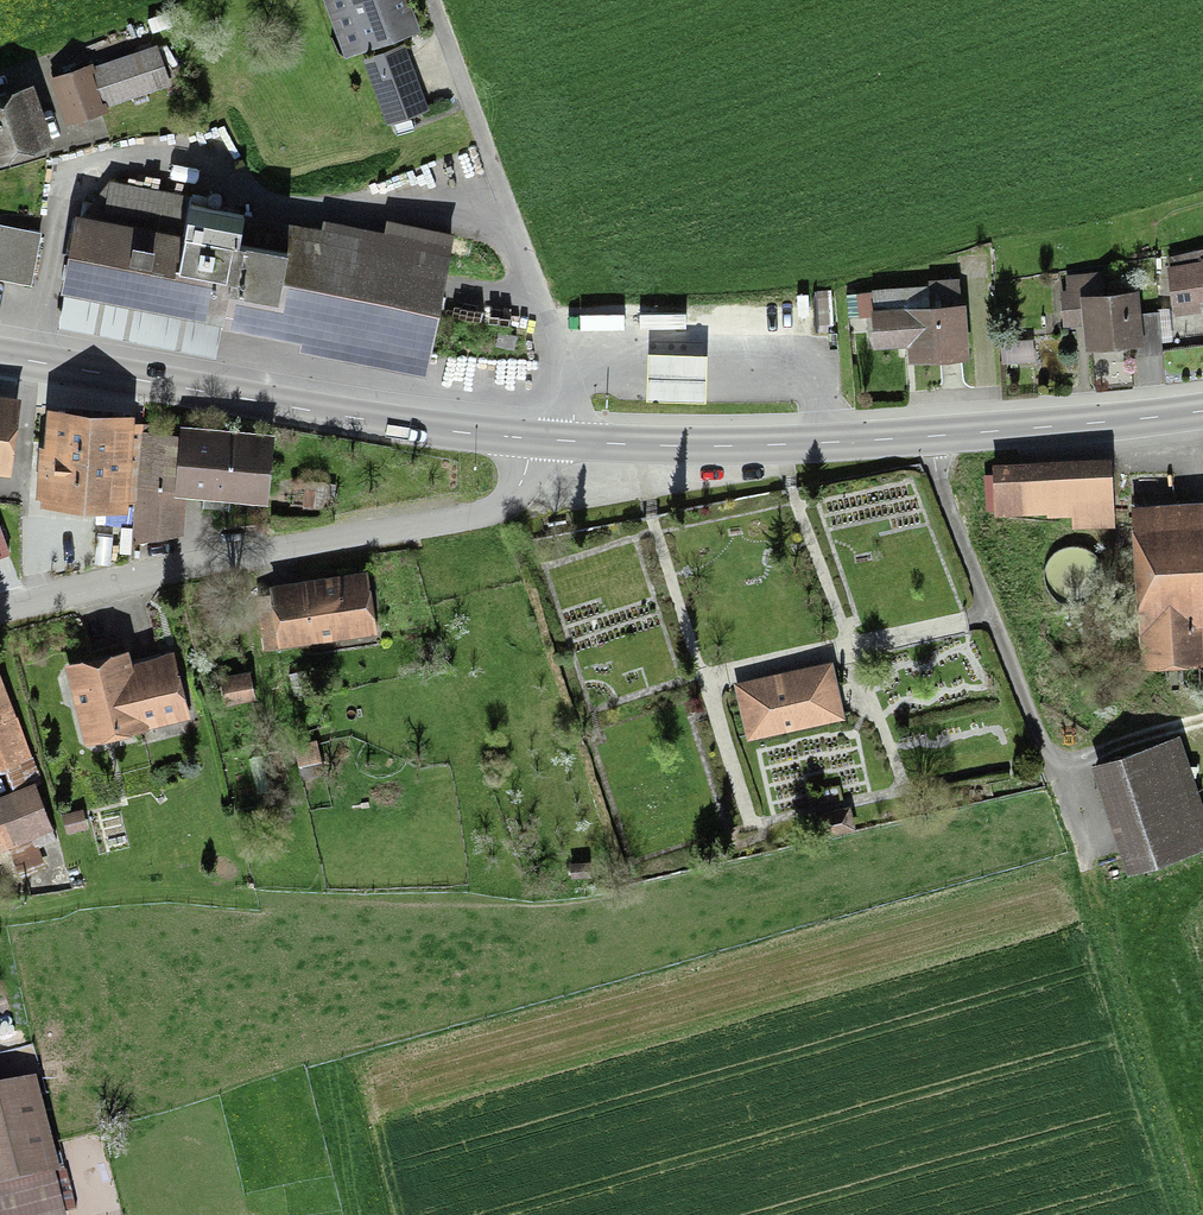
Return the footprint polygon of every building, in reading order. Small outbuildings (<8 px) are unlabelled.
[(410,0),(323,0),(344,57),(421,29),(410,0)] [(173,84),(159,43),(95,64),(93,61),(50,76),(66,123),(109,109),(108,106),(173,84)] [(429,109),(405,43),(363,58),(387,124),(429,109)] [(36,80),(0,92),(0,161),(56,143),(36,80)] [(299,349),(427,374),(455,230),(387,217),(385,229),(324,217),(322,226),(245,211),(245,209),(192,198),(193,194),(110,178),(103,214),(76,209),(60,289),(65,290),(58,324),(216,354),(221,325),(301,341),(299,349)] [(32,283),(43,230),(0,222),(0,277),(32,283)] [(1174,261),(1179,314),(1202,311),(1198,286),(1202,285),(1202,253),(1174,261)] [(1162,352),(1161,333),(1159,310),(1141,311),(1139,287),(1104,290),(1103,270),(1065,273),(1067,288),(1061,289),(1064,327),(1083,325),(1085,348),(1137,344),(1138,354),(1162,352)] [(969,356),(966,301),(961,301),(960,277),(928,278),(929,284),(872,287),(873,291),(858,292),(858,288),(847,289),(850,334),(872,332),(873,346),(908,344),(909,360),(969,356)] [(820,336),(831,336),(830,296),(819,296),(820,336)] [(1159,308),(1159,310),(1161,333),(1171,332),(1169,307),(1159,308)] [(515,349),(517,335),(498,331),(495,346),(515,349)] [(1034,338),(1001,340),(1003,362),(1036,360),(1034,338)] [(708,351),(648,349),(646,398),(706,400),(708,351)] [(22,395),(0,392),(0,472),(12,474),(22,395)] [(129,510),(129,502),(135,421),(135,411),(47,405),(44,443),(40,443),(36,496),(41,496),(41,504),(129,510)] [(143,422),(135,421),(129,502),(135,503),(133,542),(186,534),(188,494),(204,495),(202,507),(230,510),(231,497),(269,501),(275,431),(181,423),(181,433),(143,429),(143,422)] [(985,477),(987,510),(1076,506),(1077,528),(1110,527),(1108,471),(985,477)] [(322,483),(295,480),(293,504),(320,507),(322,483)] [(1153,663),(1202,660),(1202,674),(1202,506),(1132,510),(1138,618),(1150,618),(1153,663)] [(11,553),(0,523),(0,556),(11,553)] [(258,603),(265,650),(377,634),(368,569),(269,584),(271,601),(258,603)] [(1096,612),(1097,627),(1114,626),(1113,611),(1096,612)] [(180,710),(167,655),(132,664),(130,653),(78,665),(93,731),(180,710)] [(828,661),(742,680),(754,733),(840,713),(828,661)] [(232,696),(248,693),(245,678),(229,681),(232,696)] [(1,773),(7,771),(16,794),(36,786),(44,782),(19,718),(13,720),(0,685),(0,771),(1,773)] [(1172,736),(1112,756),(1147,866),(1202,847),(1202,830),(1172,736)] [(302,777),(327,771),(319,737),(294,743),(302,777)] [(11,844),(21,872),(44,863),(32,832),(51,825),(36,786),(16,794),(0,800),(0,847),(11,844)] [(857,829),(851,805),(817,813),(823,837),(857,829)] [(88,830),(85,810),(63,813),(66,834),(88,830)] [(66,1211),(34,1079),(0,1088),(0,1214),(49,1214),(66,1211)]
